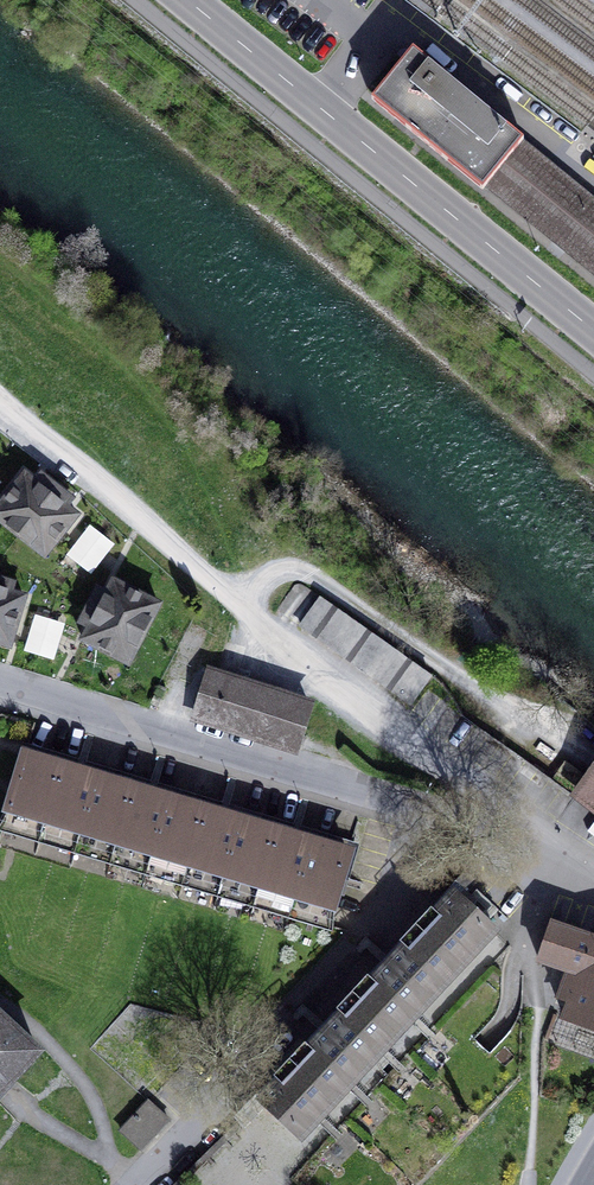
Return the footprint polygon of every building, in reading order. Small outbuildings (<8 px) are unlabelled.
[(413,49),(382,87),(371,100),(424,144),(484,193),(487,189),(506,204),(564,252),(593,277),(593,197),(545,157),(526,142),(413,49)] [(57,488),(41,476),(36,483),(25,475),(0,507),(0,520),(19,535),(57,488)] [(67,508),(73,501),(57,488),(19,535),(45,556),(77,516),(67,508)] [(72,550),(97,570),(121,540),(97,520),(72,550)] [(13,586),(0,582),(0,644),(9,647),(24,598),(11,594),(13,586)] [(84,641),(129,664),(159,606),(114,582),(107,595),(99,591),(98,595),(85,619),(83,624),(90,628),(84,641)] [(301,625),(412,704),(431,677),(320,599),(301,625)] [(40,611),(31,649),(62,656),(70,617),(40,611)] [(197,718),(295,748),(309,705),(210,674),(197,718)] [(342,853),(349,855),(352,845),(27,747),(24,757),(30,759),(73,772),(79,773),(83,775),(80,784),(108,792),(111,783),(115,784),(120,786),(145,793),(150,795),(154,796),(152,805),(180,814),(183,805),(185,806),(189,807),(217,815),(222,816),(226,818),(223,827),(251,835),(254,826),(257,827),(262,829),(287,836),(292,838),(298,839),(295,849),(308,852),(311,843),(316,845),(342,853)] [(30,759),(24,757),(15,787),(12,797),(3,828),(327,926),(337,894),(349,855),(342,853),(316,845),(311,843),(308,852),(295,849),(298,839),(292,838),(287,836),(262,829),(257,827),(254,826),(251,835),(223,827),(226,818),(222,816),(217,815),(189,807),(185,806),(183,805),(180,814),(152,805),(154,796),(150,795),(145,793),(120,786),(115,784),(111,783),(108,792),(80,784),(83,775),(79,773),(73,772),(30,759)] [(593,802),(593,767),(577,789),(593,802)] [(337,894),(344,896),(359,845),(352,843),(352,845),(349,855),(337,894)] [(456,882),(465,891),(474,881),(465,873),(456,882)] [(470,909),(477,902),(465,891),(456,882),(431,909),(437,914),(455,895),(470,909)] [(279,1082),(260,1101),(266,1107),(301,1139),(495,933),(470,909),(455,895),(437,914),(431,909),(400,942),(405,947),(373,981),(368,976),(336,1010),(342,1015),(310,1048),(305,1043),(273,1077),(279,1082)] [(570,1003),(564,1019),(593,1029),(593,939),(552,924),(539,961),(567,971),(558,999),(570,1003)] [(368,976),(373,981),(405,947),(400,942),(368,976)] [(305,1043),(310,1048),(342,1015),(336,1010),(305,1043)] [(6,1087),(39,1052),(0,1016),(0,1094),(6,1087)] [(260,1101),(279,1082),(273,1077),(305,1043),(300,1038),(264,1077),(269,1082),(234,1118),(246,1129),(266,1107),(260,1101)] [(170,1120),(150,1101),(122,1131),(142,1150),(170,1120)]
